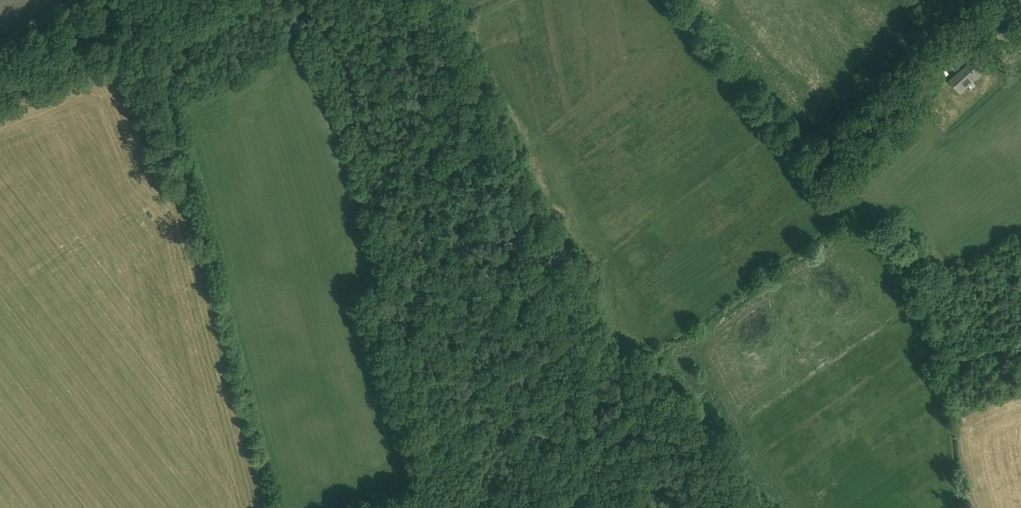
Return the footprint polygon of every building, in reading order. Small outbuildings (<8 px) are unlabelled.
[(953,48),(942,59),(956,73),(948,80),(959,93),(984,71),(973,59),(967,64),(962,59),(963,58),(953,48)]
